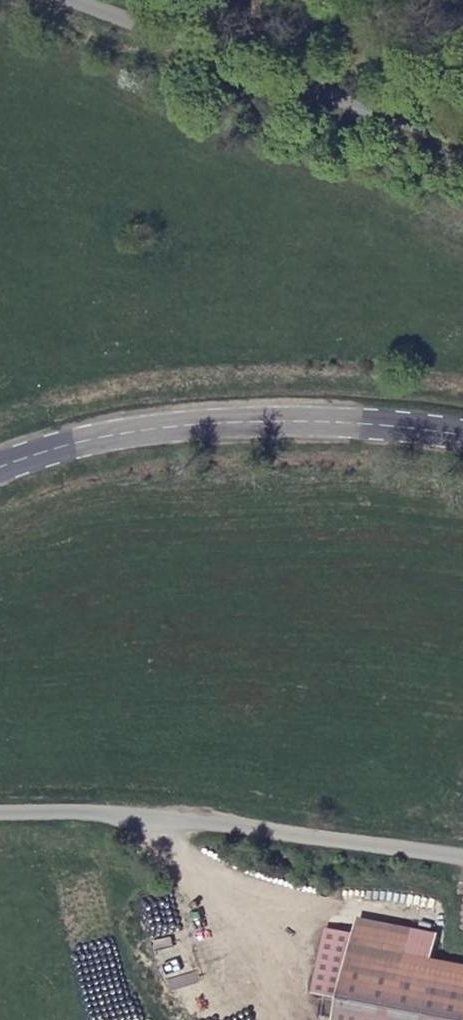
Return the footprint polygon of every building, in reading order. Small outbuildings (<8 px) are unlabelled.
[(409,959),(415,933),(361,921),(338,1019),(462,1019),(462,972),(409,959)]
